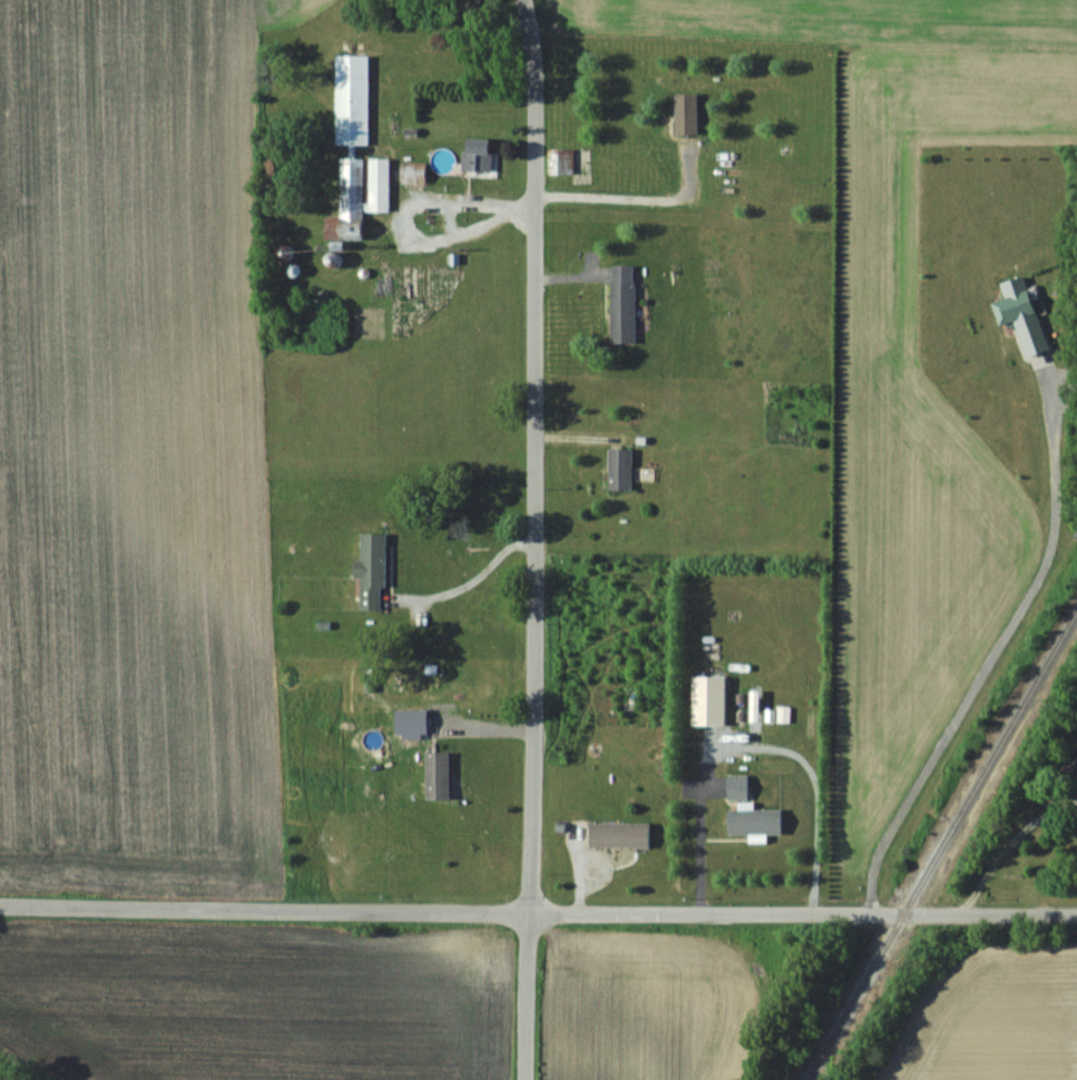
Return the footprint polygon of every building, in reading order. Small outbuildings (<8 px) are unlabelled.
[(335,145),(368,145),(368,55),(335,55),(335,145)] [(697,93),(675,93),(675,134),(697,134),(697,93)] [(491,171),(491,138),(463,138),(463,171),(491,171)] [(548,175),(572,175),(572,149),(548,149),(548,175)] [(365,158),(339,158),(338,239),(362,239),(362,211),(389,211),(389,158),(365,158)] [(426,162),(400,162),(400,183),(426,183),(426,162)] [(610,342),(634,342),(634,265),(610,265),(610,342)] [(999,282),(1015,334),(1039,327),(1023,274),(999,282)] [(631,490),(631,448),(609,448),(609,490),(631,490)] [(360,608),(383,609),(384,533),(361,533),(361,560),(355,560),(355,577),(360,577),(360,608)] [(691,724),(724,724),(724,676),(691,676),(691,724)] [(426,799),(449,799),(449,752),(426,752),(426,799)] [(727,798),(747,798),(747,774),(727,774),(727,798)] [(727,809),(727,834),(765,834),(765,833),(781,833),(781,809),(727,809)] [(649,846),(649,822),(589,822),(589,846),(649,846)]
